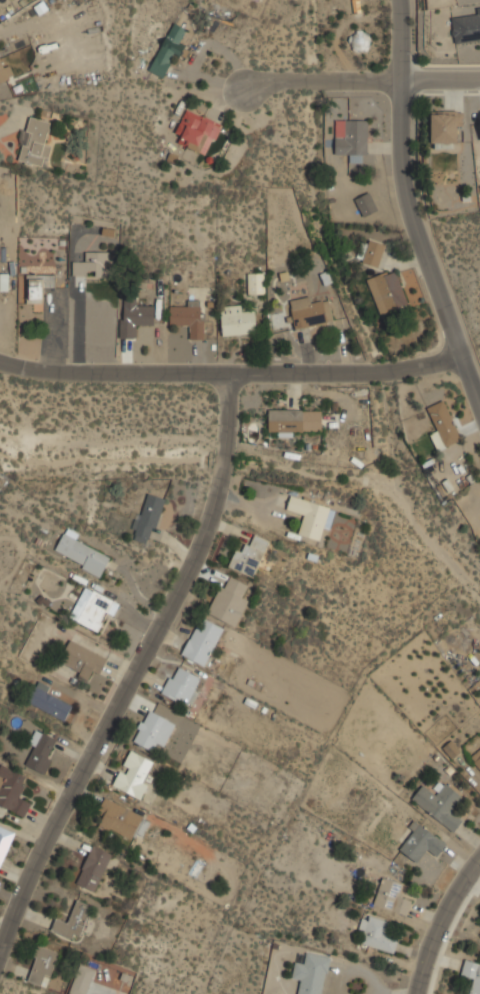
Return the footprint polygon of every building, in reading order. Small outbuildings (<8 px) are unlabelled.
[(451,14),(455,43),(479,40),(479,11),(451,14)] [(149,70),(164,77),(175,54),(178,55),(190,30),(173,22),(149,70)] [(11,78),(0,50),(0,82),(11,78)] [(222,124),(187,109),(173,141),(208,156),(222,124)] [(463,110),(431,110),(431,143),(454,143),(454,132),(463,132),(463,110)] [(46,166),(49,144),(47,143),(50,120),(26,116),(20,163),(46,166)] [(367,162),(367,118),(335,118),(335,153),(347,153),(347,162),(367,162)] [(354,198),(363,217),(378,210),(369,191),(354,198)] [(360,261),(378,268),(386,245),(368,238),(360,261)] [(85,261),(72,261),(72,276),(108,276),(108,251),(85,251),(85,261)] [(407,305),(396,269),(367,278),(379,314),(407,305)] [(9,272),(0,272),(0,291),(9,291),(9,272)] [(248,272),(248,293),(265,293),(265,272),(248,272)] [(26,275),(26,303),(43,303),(43,286),(55,286),(55,275),(26,275)] [(333,321),(329,300),(313,303),(311,296),(290,300),(295,328),(333,321)] [(139,326),(155,327),(156,302),(120,302),(120,338),(139,338),(139,326)] [(169,328),(190,328),(190,339),(204,339),(205,303),(170,303),(169,328)] [(257,333),(256,311),(244,312),(243,305),(220,306),(222,335),(257,333)] [(462,439),(445,400),(427,407),(437,431),(431,434),(438,449),(462,439)] [(323,433),(323,409),(268,409),(268,432),(277,432),(277,433),(323,433)] [(165,499),(147,493),(132,539),(151,545),(165,499)] [(331,531),(337,508),(291,496),(286,511),(304,516),(299,535),(320,540),(323,529),(331,531)] [(78,534),(66,528),(54,552),(102,576),(111,557),(75,539),(78,534)] [(269,539),(252,534),(246,552),(234,549),(228,568),(257,577),(269,539)] [(207,613),(237,626),(250,597),(243,593),(248,584),(225,573),(207,613)] [(69,618),(98,631),(106,614),(113,617),(119,603),(84,586),(69,618)] [(225,626),(199,615),(182,656),(209,667),(225,626)] [(101,674),(108,658),(70,640),(59,664),(88,677),(92,670),(101,674)] [(190,707),(204,677),(175,663),(161,694),(190,707)] [(65,720),(74,701),(32,682),(24,702),(65,720)] [(133,743),(155,752),(169,719),(147,710),(133,743)] [(46,774),(60,740),(35,729),(28,744),(35,747),(27,766),(46,774)] [(444,748),(453,757),(460,751),(451,741),(444,748)] [(149,782),(145,780),(154,760),(129,749),(112,786),(142,799),(149,782)] [(471,755),(479,769),(479,749),(471,755)] [(25,818),(33,801),(20,795),(29,778),(0,764),(0,805),(25,818)] [(424,782),(411,799),(454,832),(461,822),(452,815),(465,797),(440,779),(433,789),(424,782)] [(97,814),(104,817),(100,828),(133,842),(144,815),(104,798),(97,814)] [(418,864),(428,851),(437,857),(447,843),(414,819),(408,827),(414,832),(400,851),(418,864)] [(17,834),(0,825),(0,867),(17,834)] [(94,893),(114,855),(94,845),(74,882),(94,893)] [(407,915),(412,897),(400,893),(404,882),(383,876),(374,906),(407,915)] [(79,941),(92,905),(74,899),(66,921),(55,917),(50,931),(79,941)] [(390,952),(397,922),(362,914),(358,932),(365,934),(362,945),(390,952)] [(47,988),(59,952),(38,945),(26,980),(47,988)] [(331,956),(308,951),(305,963),(296,961),(292,978),(302,981),(299,993),(323,993),(331,956)] [(465,959),(461,976),(471,978),(467,993),(479,993),(479,963),(465,959)] [(96,969),(80,963),(70,993),(87,993),(96,969)]
